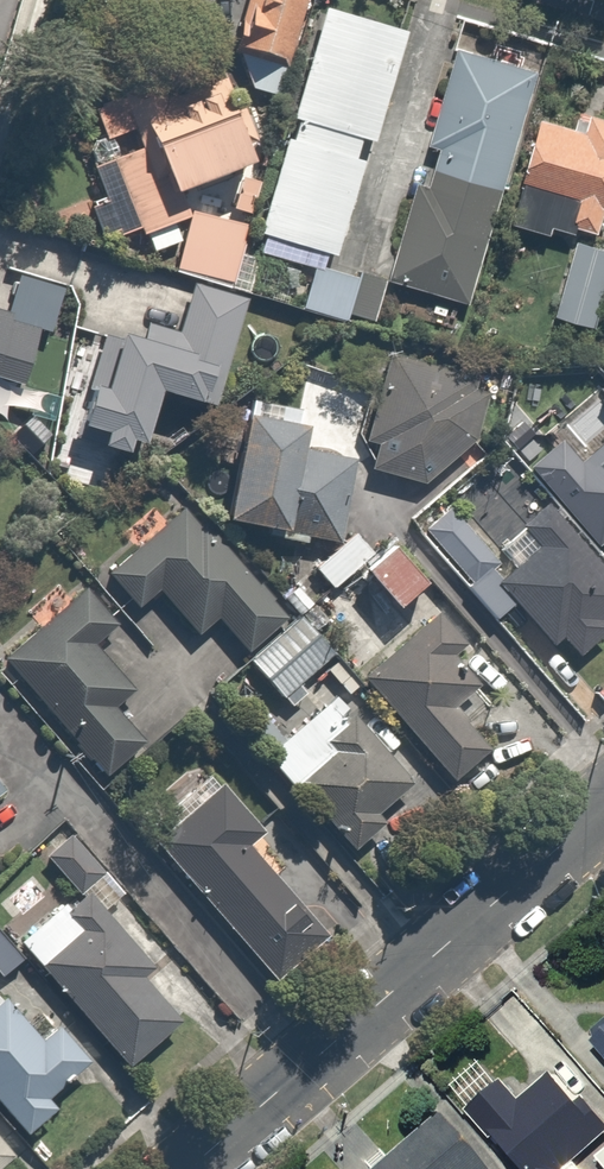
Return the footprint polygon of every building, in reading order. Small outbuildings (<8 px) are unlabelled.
[(14,0),(0,0),(0,18),(15,17),(14,0)] [(240,55),(294,69),(312,0),(254,0),(240,55)] [(415,37),(332,12),(264,238),(347,263),(415,37)] [(546,68),(465,46),(437,153),(447,156),(439,187),(431,185),(405,281),(484,302),(546,68)] [(247,116),(124,164),(146,222),(269,173),(247,116)] [(553,121),(537,191),(571,199),(565,226),(603,235),(603,133),(553,121)] [(251,231),(203,215),(184,276),(232,291),(251,231)] [(578,246),(558,320),(603,333),(603,331),(603,253),(578,246)] [(393,291),(314,269),(303,307),(382,330),(393,291)] [(79,417),(73,438),(126,456),(131,443),(142,446),(159,394),(199,406),(200,404),(215,408),(249,301),(193,285),(179,334),(148,324),(142,343),(122,337),(121,341),(105,336),(88,391),(93,392),(85,419),(79,417)] [(22,387),(39,331),(10,323),(12,315),(0,312),(0,381),(22,387)] [(471,370),(377,349),(355,442),(376,446),(369,475),(417,486),(420,471),(444,476),(450,450),(487,459),(500,403),(465,395),(471,370)] [(260,387),(239,530),(306,540),(307,533),(348,540),(359,462),(321,456),(324,437),(307,435),(313,395),(260,387)] [(31,417),(11,436),(30,457),(51,437),(31,417)] [(529,469),(597,549),(603,543),(603,444),(580,465),(561,442),(529,469)] [(181,499),(102,570),(136,608),(157,589),(198,634),(219,615),(253,653),(290,619),(181,499)] [(546,504),(498,553),(519,575),(504,589),(563,651),(573,641),(587,656),(603,640),(603,568),(546,504)] [(504,573),(457,520),(427,547),(473,600),(504,573)] [(363,538),(321,571),(337,592),(379,559),(363,538)] [(433,598),(401,555),(377,574),(408,616),(433,598)] [(0,651),(0,658),(106,781),(152,740),(125,708),(143,692),(99,640),(123,620),(86,577),(0,651)] [(488,690),(482,648),(452,613),(365,684),(467,800),(510,762),(465,710),(488,690)] [(333,658),(301,623),(252,669),(285,704),(333,658)] [(431,800),(338,700),(266,767),(359,867),(431,800)] [(263,832),(219,789),(157,850),(291,985),(339,937),(249,846),(263,832)] [(69,904),(23,943),(134,1071),(188,1024),(152,983),(166,971),(98,893),(76,912),(69,904)] [(0,930),(0,972),(9,984),(29,967),(0,930)] [(0,994),(0,1101),(30,1139),(64,1113),(54,1100),(98,1066),(65,1024),(47,1039),(7,988),(0,994)] [(588,1040),(603,1057),(603,1017),(589,1029),(593,1036),(588,1040)] [(448,1105),(501,1168),(580,1168),(573,1160),(601,1138),(544,1069),(509,1098),(488,1072),(448,1105)] [(438,1115),(372,1168),(483,1168),(438,1115)] [(17,1163),(0,1145),(0,1168),(10,1168),(17,1163)] [(587,1164),(592,1168),(603,1168),(603,1148),(587,1164)]
